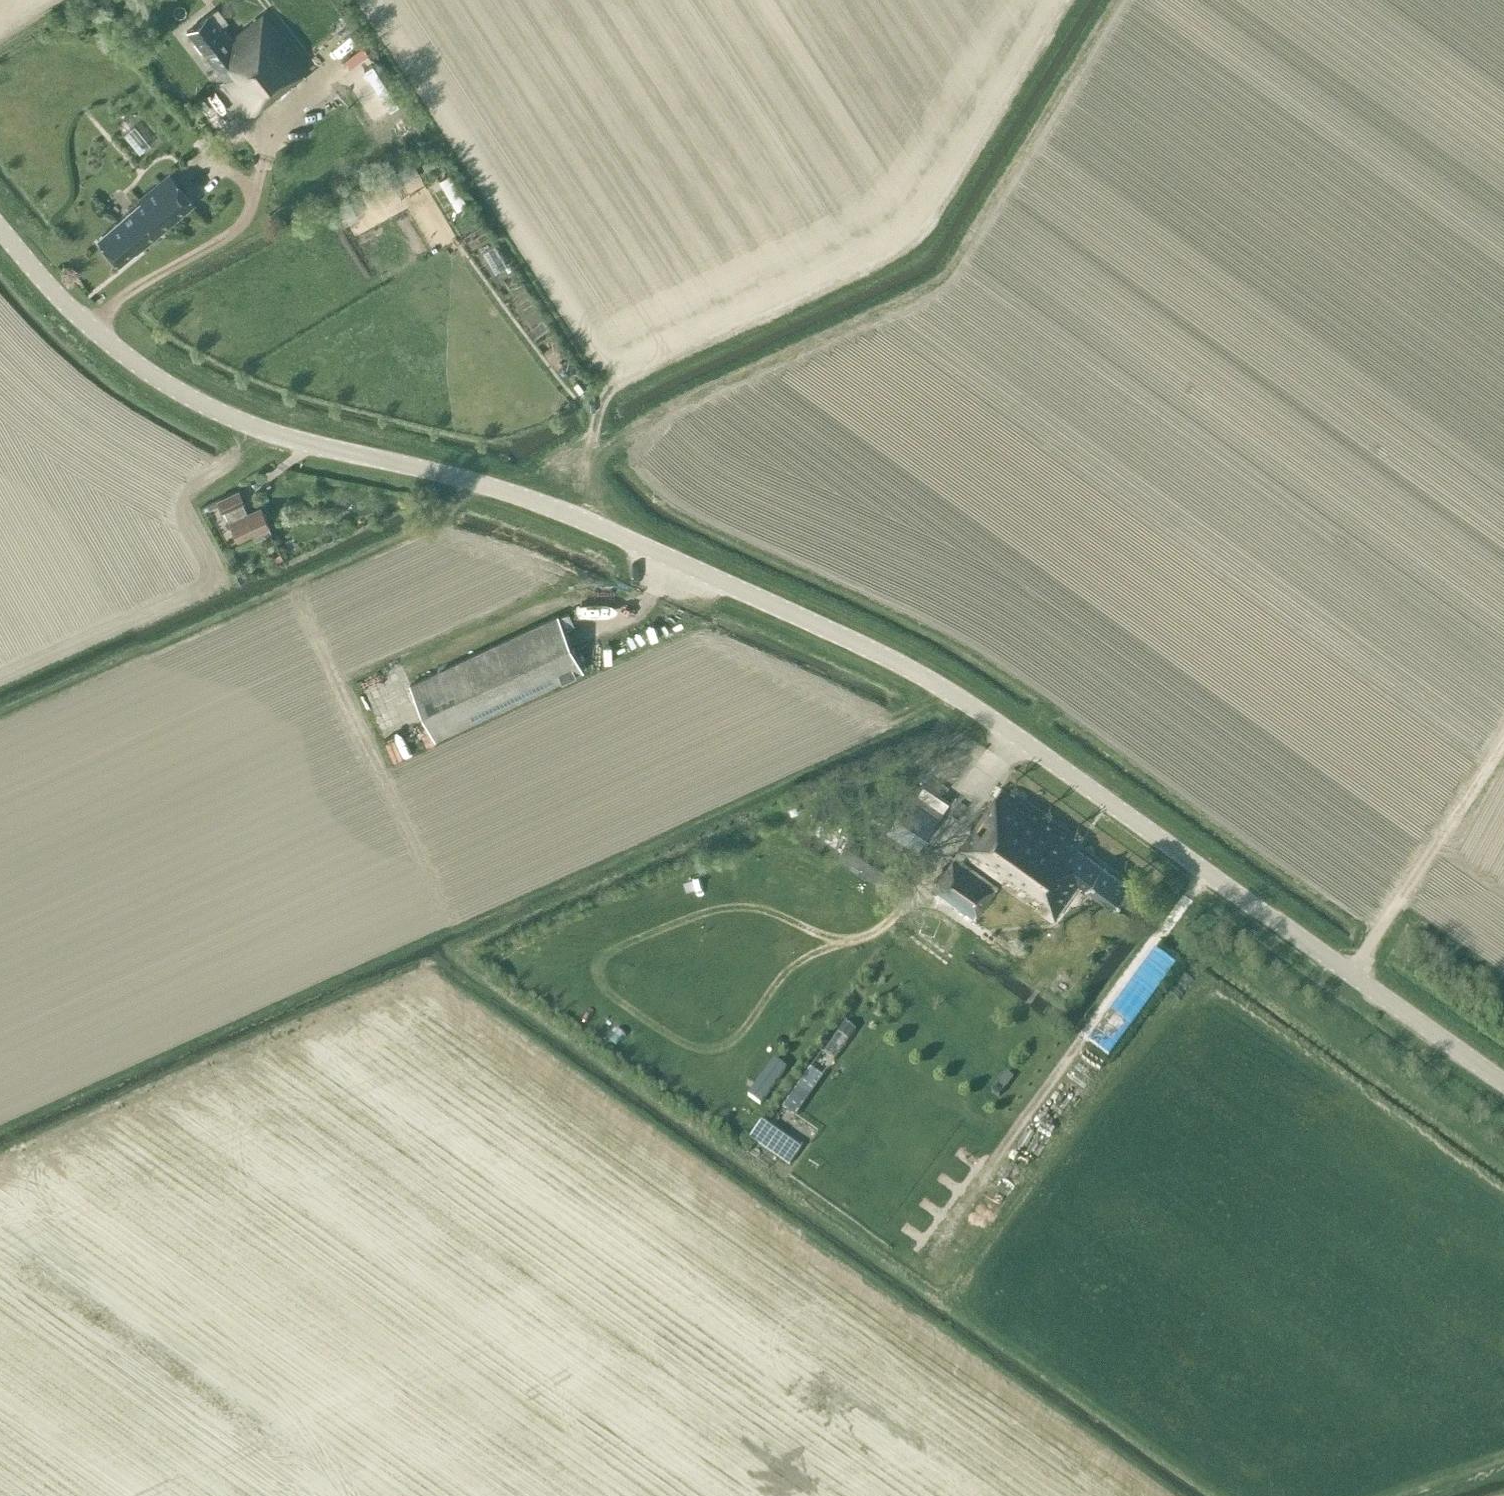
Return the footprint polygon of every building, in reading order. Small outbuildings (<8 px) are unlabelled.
[(186,30),(205,54),(226,38),(218,27),(227,20),(217,7),(186,30)] [(226,38),(205,54),(224,79),(221,81),(247,115),(307,68),(263,11),(227,39),(226,38)] [(457,172),(445,178),(460,210),(472,204),(457,172)] [(140,201),(96,238),(118,264),(138,247),(140,249),(194,202),(169,173),(138,199),(140,201)] [(237,539),(252,532),(255,538),(272,530),(261,507),(247,513),(242,501),(244,500),(239,489),(216,500),(221,511),(223,510),(237,539)] [(411,683),(436,738),(585,669),(559,614),(411,683)] [(880,834),(914,856),(944,810),(910,788),(904,798),(908,801),(891,826),(887,824),(880,834)] [(1002,788),(933,886),(977,917),(1001,883),(1054,921),(1081,883),(1114,906),(1129,884),(1074,845),(1077,841),(1002,788)] [(764,1120),(752,1136),(772,1150),(783,1133),(764,1120)]
